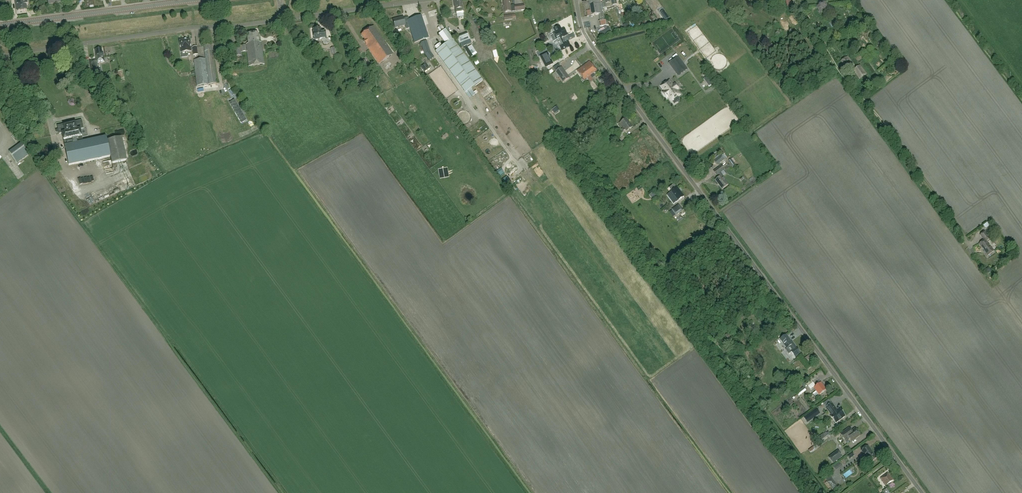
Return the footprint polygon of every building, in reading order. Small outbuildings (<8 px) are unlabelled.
[(17,12),(27,11),(26,5),(28,4),(27,0),(16,0),(17,12)] [(463,8),(462,0),(454,0),(455,9),(456,14),(464,13),(463,8)] [(504,6),(505,6),(505,13),(515,11),(525,10),(525,5),(515,6),(511,7),(510,0),(504,0),(504,2),(503,2),(504,6)] [(591,15),(599,14),(600,21),(600,22),(601,27),(607,26),(606,21),(604,21),(603,13),(603,14),(601,3),(600,3),(600,0),(589,0),(591,15)] [(393,20),(395,28),(409,24),(414,43),(428,38),(424,27),(425,27),(421,16),(409,20),(408,17),(404,18),(403,17),(393,20)] [(373,26),(361,35),(365,40),(364,41),(379,64),(393,54),(373,26)] [(564,37),(568,35),(564,28),(562,29),(560,26),(554,29),(556,32),(553,33),(557,40),(562,38),(563,37),(562,37),(563,36),(564,37)] [(313,33),(314,40),(322,39),(322,42),(323,42),(323,44),(324,44),(328,44),(328,40),(326,40),(325,32),(321,33),(320,29),(314,30),(314,33),(313,33)] [(468,32),(457,36),(460,43),(470,39),(468,32)] [(241,45),(233,46),(234,57),(242,56),(242,52),(247,52),(249,67),(264,65),(261,42),(259,43),(258,33),(247,34),(248,44),(246,44),(246,45),(241,46),(241,45)] [(562,50),(571,45),(568,41),(564,43),(562,38),(557,40),(562,50)] [(190,39),(179,41),(181,53),(191,51),(191,50),(193,50),(193,55),(198,55),(197,47),(192,47),(193,48),(191,48),(190,39)] [(438,51),(436,52),(465,94),(482,81),(453,40),(443,47),(440,43),(435,47),(438,51)] [(434,57),(430,52),(426,41),(421,42),(424,53),(429,60),(434,57)] [(206,59),(194,60),(197,86),(209,85),(217,84),(212,45),(204,46),(206,59)] [(104,62),(104,59),(103,53),(102,53),(101,49),(96,49),(96,52),(95,52),(96,60),(90,61),(91,71),(98,70),(97,63),(104,62)] [(553,64),(547,53),(540,56),(546,67),(553,64)] [(848,56),(841,61),(848,70),(852,67),(854,70),(854,71),(860,79),(866,74),(860,66),(856,69),(854,66),(854,65),(848,56)] [(678,57),(670,62),(679,75),(687,69),(678,57)] [(357,65),(362,72),(371,66),(366,59),(357,65)] [(596,69),(595,69),(589,61),(583,66),(585,70),(586,69),(591,76),(594,73),(596,73),(597,72),(597,71),(596,69)] [(430,69),(426,64),(421,67),(425,72),(430,69)] [(585,70),(583,66),(577,70),(583,78),(583,79),(584,81),(585,81),(587,80),(587,79),(591,76),(586,69),(585,70)] [(570,78),(562,68),(556,72),(563,83),(570,78)] [(96,77),(104,88),(109,84),(101,74),(96,77)] [(670,80),(662,86),(664,90),(665,91),(663,93),(667,98),(669,96),(672,100),(680,94),(677,90),(679,89),(675,84),(673,85),(670,80)] [(229,103),(241,124),(246,120),(234,100),(229,103)] [(626,118),(620,123),(623,128),(622,130),(622,131),(617,134),(621,138),(620,139),(621,141),(625,138),(624,136),(626,135),(623,132),(626,130),(627,131),(633,127),(626,118)] [(76,137),(82,136),(80,129),(83,128),(82,121),(75,122),(76,123),(64,126),(64,125),(57,126),(59,134),(62,133),(64,141),(69,165),(111,156),(112,163),(127,160),(122,137),(107,141),(106,136),(77,143),(76,137)] [(30,154),(21,143),(9,152),(17,163),(30,154)] [(714,161),(717,165),(724,160),(721,156),(714,161)] [(720,177),(719,177),(716,180),(722,189),(729,184),(720,173),(725,169),(722,165),(713,171),(716,175),(718,174),(720,177)] [(684,196),(677,187),(670,192),(677,202),(684,196)] [(684,210),(679,204),(672,210),(676,216),(684,210)] [(980,235),(984,240),(979,244),(982,249),(983,248),(985,251),(984,251),(988,256),(994,251),(987,241),(990,239),(985,232),(980,235)] [(800,353),(796,348),(797,348),(792,341),(791,342),(786,335),(780,339),(787,348),(790,346),(793,350),(791,351),(795,357),(800,353)] [(802,355),(799,358),(807,369),(810,366),(802,355)] [(821,382),(816,386),(813,382),(808,386),(811,390),(814,388),(820,395),(826,390),(821,382)] [(799,396),(806,390),(804,387),(796,392),(799,396)] [(835,423),(845,416),(840,409),(837,411),(832,403),(826,407),(832,415),(830,416),(835,423)] [(816,409),(805,418),(808,422),(820,414),(816,409)] [(857,432),(855,429),(851,431),(849,428),(840,434),(845,441),(849,438),(851,441),(859,435),(859,434),(859,433),(858,432),(857,432)] [(862,450),(865,454),(868,459),(867,459),(870,463),(877,458),(868,446),(862,450)] [(842,456),(838,451),(829,458),(833,463),(842,456)] [(844,474),(847,479),(855,474),(852,469),(844,474)] [(883,482),(884,482),(886,486),(893,480),(890,477),(891,477),(888,473),(881,478),(883,482)] [(833,489),(837,486),(832,478),(827,482),(833,489)]
